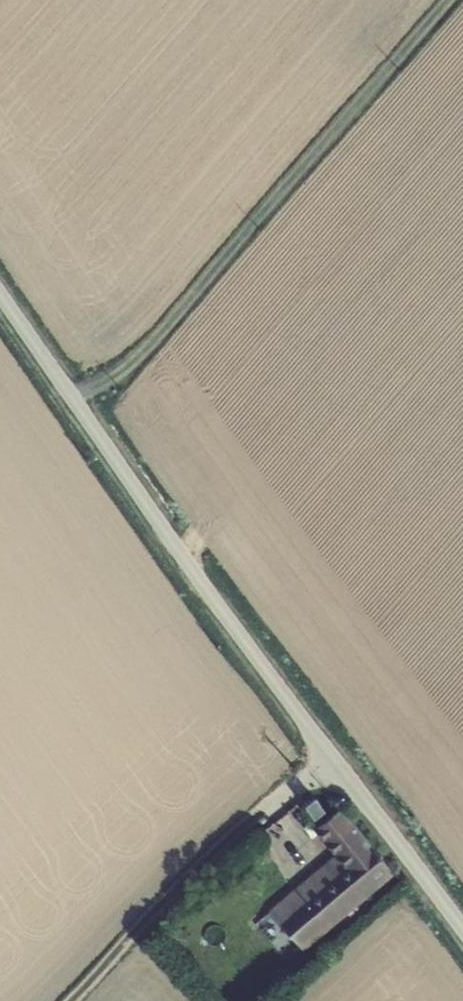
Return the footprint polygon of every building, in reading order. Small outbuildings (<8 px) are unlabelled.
[(321,787),(312,794),(321,805),(329,798),(321,787)] [(347,798),(321,817),(344,847),(278,905),(303,933),(391,857),(361,817),(347,798)] [(391,857),(303,933),(308,938),(396,863),(391,857)]
